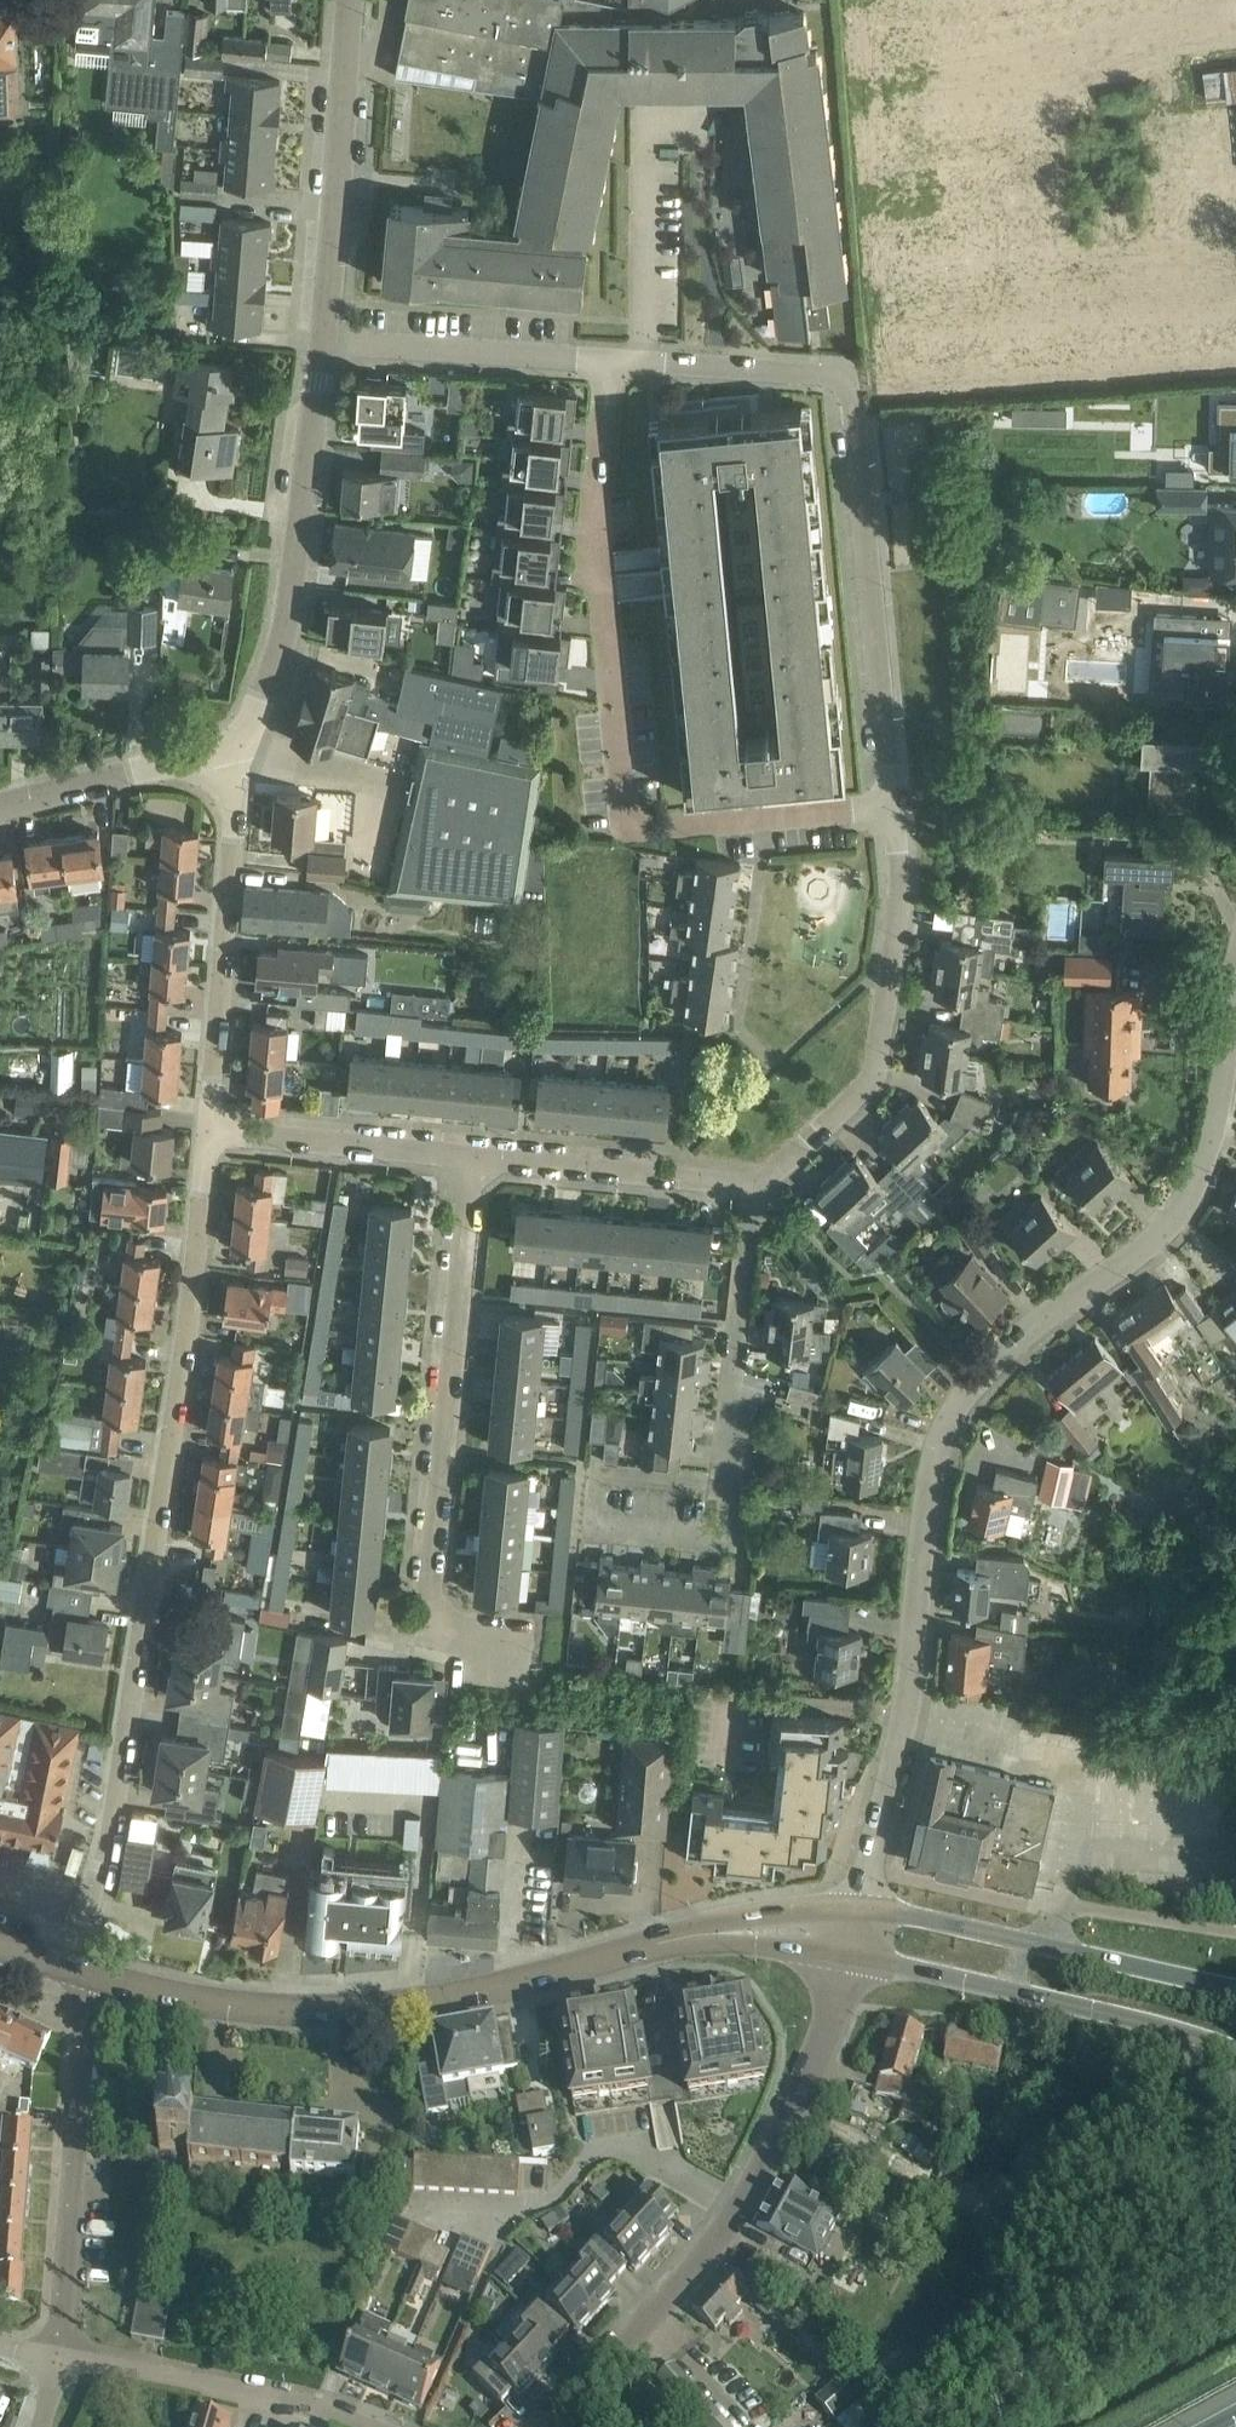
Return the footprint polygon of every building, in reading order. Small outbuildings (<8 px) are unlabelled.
[(76,47),(111,51),(110,62),(113,63),(112,66),(109,101),(148,104),(147,115),(159,116),(156,146),(174,147),(181,67),(183,54),(183,41),(179,41),(180,36),(182,7),(163,5),(161,34),(153,34),(153,30),(156,2),(156,0),(80,0),(76,47)] [(271,8),(291,9),(291,0),(272,0),(271,8)] [(398,58),(475,73),(473,85),(497,88),(543,94),(543,95),(518,221),(521,221),(585,234),(589,235),(615,105),(605,103),(610,77),(629,77),(736,77),(757,77),(759,94),(749,96),(765,228),(771,271),(781,270),(782,280),(809,277),(811,289),(825,287),(845,285),(842,261),(837,219),(816,50),(804,52),(803,44),(808,44),(804,11),(770,15),(758,9),(744,10),(736,19),(670,19),(670,1),(671,0),(629,0),(629,5),(602,0),(408,0),(406,10),(408,10),(398,58)] [(16,28),(15,3),(0,4),(0,109),(18,109),(17,65),(2,65),(2,53),(17,52),(16,28)] [(185,12),(183,33),(186,33),(184,51),(206,52),(210,14),(185,12)] [(242,56),(243,38),(223,36),(221,53),(242,56)] [(243,38),(242,56),(262,58),(264,41),(243,38)] [(267,41),(266,56),(290,58),(292,44),(267,41)] [(1211,49),(1218,94),(1235,91),(1235,45),(1211,49)] [(224,57),(187,54),(185,73),(222,77),(224,57)] [(233,88),(231,113),(280,117),(281,103),(278,103),(280,80),(227,76),(226,88),(233,88)] [(223,137),(222,149),(274,154),(276,130),(279,131),(280,117),(231,113),(229,137),(223,137)] [(272,174),(274,154),(222,149),(221,159),(227,159),(225,185),(274,188),(275,174),(272,174)] [(218,181),(182,178),(180,195),(217,198),(218,181)] [(215,220),(217,205),(181,202),(180,217),(215,220)] [(392,203),(385,282),(438,287),(438,283),(461,285),(582,296),(587,243),(583,243),(585,234),(521,221),(520,227),(467,222),(468,210),(460,209),(392,203)] [(214,243),(213,254),(265,258),(267,237),(270,237),(271,222),(222,218),(220,244),(214,243)] [(726,253),(728,281),(749,280),(747,252),(726,253)] [(264,280),(265,258),(213,254),(213,265),(218,265),(216,291),(265,294),(266,280),(264,280)] [(176,262),(174,285),(187,287),(188,277),(189,263),(176,262)] [(174,285),(173,299),(210,302),(211,289),(187,287),(174,285)] [(264,308),(265,294),(216,291),(214,315),(208,314),(207,326),(260,330),(261,307),(264,308)] [(232,366),(209,363),(181,359),(176,391),(191,393),(180,464),(233,471),(239,429),(224,427),(232,366)] [(466,409),(468,380),(451,379),(451,375),(431,374),(429,389),(449,390),(448,408),(466,409)] [(425,431),(403,429),(406,384),(388,383),(388,380),(359,378),(357,407),(360,407),(359,427),(372,428),(371,444),(424,448),(425,431)] [(514,437),(537,439),(539,424),(563,426),(564,422),(574,423),(577,395),(519,388),(516,421),(509,420),(507,436),(514,437)] [(1208,469),(1235,469),(1235,402),(1219,401),(1218,442),(1217,442),(1217,445),(1208,445),(1208,469)] [(725,432),(718,433),(717,433),(710,434),(709,416),(650,422),(662,545),(662,548),(682,546),(687,592),(667,594),(667,596),(686,794),(720,791),(812,782),(845,779),(810,406),(779,409),(751,412),(753,430),(746,430),(744,430),(725,432)] [(1013,406),(1013,420),(1045,421),(1045,410),(1045,406),(1014,406),(1013,406)] [(466,415),(465,430),(477,431),(479,416),(466,415)] [(572,442),(537,439),(514,437),(511,469),(503,468),(502,484),(509,484),(532,486),(534,471),(558,474),(558,469),(569,470),(572,442)] [(424,476),(426,453),(382,449),(380,471),(346,468),(343,503),(397,507),(400,474),(424,476)] [(474,459),(451,457),(451,471),(457,478),(473,479),(474,459)] [(1167,469),(1167,483),(1193,483),(1193,470),(1167,469)] [(497,531),(504,532),(527,534),(529,519),(553,522),(553,517),(564,518),(567,490),(532,486),(509,484),(506,516),(498,515),(497,531)] [(1155,509),(1206,510),(1207,488),(1156,486),(1155,509)] [(1228,573),(1228,578),(1232,582),(1235,582),(1235,503),(1210,503),(1209,572),(1228,573)] [(415,533),(359,526),(335,523),(330,568),(410,576),(409,575),(415,533)] [(461,547),(464,527),(449,525),(447,545),(461,547)] [(561,538),(527,534),(504,532),(500,564),(493,563),(492,579),(502,580),(522,582),(523,567),(548,569),(548,565),(558,566),(561,538)] [(203,563),(206,542),(169,537),(165,561),(165,609),(184,610),(186,598),(228,604),(233,567),(203,563)] [(682,546),(662,548),(666,582),(667,594),(687,592),(682,546)] [(1081,583),(1002,571),(995,618),(1042,625),(1043,620),(1076,624),(1081,583)] [(1197,584),(1197,591),(1212,592),(1212,577),(1204,577),(1197,584)] [(497,628),(514,630),(527,630),(529,616),(553,618),(553,613),(563,614),(566,586),(522,582),(502,580),(497,628)] [(457,618),(459,604),(459,603),(428,600),(427,615),(457,618)] [(330,603),(330,604),(329,607),(325,606),(322,632),(327,632),(326,636),(383,642),(387,609),(330,603)] [(129,633),(128,640),(155,641),(156,607),(147,607),(139,607),(133,607),(130,607),(129,613),(129,619),(129,632),(129,633)] [(1211,698),(1224,698),(1228,635),(1195,633),(1196,616),(1156,614),(1155,632),(1164,632),(1163,659),(1157,659),(1155,694),(1205,697),(1204,699),(1211,699),(1211,698)] [(94,624),(76,647),(55,647),(54,669),(84,670),(84,686),(85,686),(86,686),(86,681),(111,682),(111,687),(129,687),(130,649),(122,649),(123,625),(94,624)] [(32,627),(32,645),(50,645),(50,628),(32,627)] [(571,635),(527,630),(514,630),(510,661),(503,661),(502,676),(532,680),(534,664),(558,667),(558,662),(568,663),(571,635)] [(455,651),(453,671),(472,675),(474,659),(475,653),(455,651)] [(52,653),(31,652),(30,674),(51,675),(52,653)] [(380,717),(378,723),(422,735),(427,737),(426,741),(488,754),(489,751),(503,684),(430,669),(406,664),(398,701),(367,692),(370,683),(336,673),(337,671),(333,669),(332,671),(315,666),(306,693),(380,717)] [(548,681),(547,690),(557,691),(558,682),(548,681)] [(380,717),(306,693),(292,739),(331,751),(334,742),(368,753),(378,723),(380,717)] [(11,697),(0,697),(0,735),(10,735),(11,697)] [(11,697),(10,735),(42,735),(43,698),(11,697)] [(502,732),(498,753),(534,761),(539,739),(502,732)] [(498,753),(489,751),(488,754),(426,741),(427,737),(422,735),(388,889),(544,903),(541,770),(542,762),(534,761),(498,753)] [(1203,738),(1179,737),(1144,735),(1142,762),(1156,763),(1153,806),(1195,808),(1197,765),(1201,765),(1203,738)] [(277,794),(274,835),(293,837),(292,856),(310,858),(308,874),(344,878),(345,853),(312,850),(313,835),(316,797),(277,794)] [(160,857),(196,860),(199,830),(165,826),(165,827),(148,826),(146,843),(162,844),(160,857)] [(112,854),(127,855),(129,830),(113,829),(112,854)] [(63,837),(68,874),(69,874),(71,887),(104,882),(102,870),(103,870),(98,832),(63,837)] [(68,874),(63,837),(28,841),(35,891),(51,889),(49,877),(68,874)] [(1174,855),(1150,854),(1105,852),(1103,874),(1124,875),(1121,928),(1162,930),(1164,892),(1162,891),(1162,882),(1172,882),(1174,855)] [(19,906),(12,853),(0,855),(0,909),(19,906)] [(194,891),(196,860),(160,857),(158,889),(160,890),(159,906),(175,907),(177,890),(194,891)] [(679,870),(677,881),(736,889),(740,863),(697,857),(695,872),(679,870)] [(691,896),(690,909),(733,915),(736,889),(677,881),(676,894),(691,896)] [(296,890),(278,888),(246,886),(243,924),(349,933),(351,910),(342,898),(336,894),(296,891),(296,890)] [(125,905),(126,888),(111,887),(110,904),(125,905)] [(384,892),(383,900),(390,907),(409,909),(411,895),(384,892)] [(112,905),(110,927),(127,928),(129,907),(112,905)] [(733,915),(690,909),(687,927),(671,924),(670,932),(729,941),(733,915)] [(154,929),(152,959),(188,962),(190,931),(173,930),(175,913),(157,911),(156,929),(154,929)] [(1014,917),(982,912),(978,944),(941,939),(940,949),(935,948),(933,965),(979,972),(992,974),(995,948),(1012,950),(1013,934),(1012,934),(1014,917)] [(95,915),(74,917),(76,934),(97,931),(95,915)] [(76,934),(74,917),(40,922),(42,938),(76,934)] [(1040,925),(1014,924),(1013,943),(1039,944),(1040,925)] [(0,927),(0,945),(9,943),(6,926),(0,927)] [(1106,931),(1106,945),(1121,947),(1122,930),(1106,928),(1106,931)] [(738,942),(729,941),(670,932),(668,945),(695,948),(693,962),(735,968),(738,942)] [(110,941),(109,954),(121,955),(122,941),(110,941)] [(260,950),(257,984),(281,986),(298,988),(297,1003),(315,1005),(328,1006),(346,1008),(347,1008),(348,1006),(351,1006),(352,990),(316,988),(318,967),(330,968),(329,978),(366,981),(366,978),(368,955),(368,954),(333,951),(333,950),(321,949),(297,947),(297,953),(260,950)] [(1065,954),(1064,983),(1110,984),(1111,955),(1065,954)] [(513,960),(513,964),(516,968),(526,969),(529,966),(530,961),(527,957),(517,956),(513,960)] [(185,993),(188,962),(152,959),(149,990),(152,990),(151,1007),(167,1008),(168,992),(185,993)] [(731,995),(735,968),(693,962),(691,979),(675,977),(673,985),(673,987),(731,995)] [(977,986),(979,972),(933,965),(930,983),(935,983),(934,994),(973,999),(970,1013),(1003,1018),(1005,1000),(988,998),(990,988),(977,986)] [(666,976),(665,984),(673,985),(675,977),(666,976)] [(727,1021),(731,995),(673,987),(672,998),(686,1000),(684,1015),(727,1021)] [(1090,1085),(1129,1087),(1132,990),(1088,988),(1085,1051),(1091,1051),(1090,1085)] [(435,994),(433,1013),(450,1015),(452,995),(435,994)] [(315,1005),(313,1024),(326,1025),(328,1006),(315,1005)] [(387,1033),(389,1010),(357,1007),(355,1031),(387,1033)] [(109,1010),(108,1025),(118,1026),(123,1022),(124,1012),(109,1010)] [(422,1013),(389,1010),(387,1033),(420,1036),(421,1022),(422,1013)] [(251,1056),(285,1059),(289,1013),(267,1011),(266,1023),(254,1022),(251,1056)] [(143,1060),(179,1063),(182,1032),(165,1031),(166,1014),(151,1013),(149,1030),(138,1029),(136,1057),(143,1058),(143,1060)] [(1000,1036),(1003,1018),(970,1013),(968,1028),(930,1023),(928,1033),(923,1032),(921,1049),(967,1056),(969,1042),(982,1044),(983,1034),(1000,1036)] [(420,1036),(451,1039),(452,1025),(421,1022),(420,1036)] [(484,1028),(452,1025),(451,1039),(483,1042),(484,1028)] [(516,1031),(484,1028),(483,1042),(515,1045),(516,1031)] [(534,1047),(576,1048),(576,1034),(534,1034),(534,1047)] [(608,1048),(608,1035),(576,1034),(576,1048),(608,1048)] [(608,1048),(640,1049),(640,1035),(608,1035),(608,1048)] [(672,1036),(640,1035),(640,1049),(672,1049),(672,1036)] [(349,1094),(381,1098),(385,1058),(386,1049),(375,1047),(374,1057),(353,1055),(349,1094)] [(965,1070),(967,1056),(921,1049),(918,1067),(923,1067),(922,1077),(976,1085),(978,1072),(965,1070)] [(282,1090),(285,1059),(251,1056),(248,1087),(254,1087),(253,1104),(280,1106),(281,1090),(282,1090)] [(385,1058),(381,1098),(413,1101),(417,1062),(385,1058)] [(179,1063),(143,1060),(141,1091),(177,1094),(179,1063)] [(413,1101),(445,1104),(449,1065),(417,1062),(413,1101)] [(445,1104),(477,1107),(480,1068),(449,1065),(445,1104)] [(512,1071),(480,1068),(477,1107),(508,1110),(512,1071)] [(537,1113),(569,1116),(573,1077),(541,1074),(537,1113)] [(601,1119),(605,1080),(573,1077),(569,1116),(601,1119)] [(633,1122),(637,1083),(605,1080),(601,1119),(633,1122)] [(637,1083),(633,1122),(665,1125),(669,1086),(637,1083)] [(101,1085),(100,1103),(124,1105),(125,1087),(101,1085)] [(962,1087),(956,1103),(988,1116),(994,1101),(962,1087)] [(321,1088),(320,1110),(338,1112),(340,1089),(321,1088)] [(982,1131),(988,1116),(956,1103),(949,1118),(951,1118),(943,1125),(919,1098),(911,1105),(908,1102),(895,1114),(928,1150),(939,1140),(946,1148),(969,1126),(982,1131)] [(124,1105),(100,1103),(98,1116),(99,1116),(98,1122),(137,1126),(133,1163),(169,1166),(173,1128),(160,1127),(161,1110),(124,1106),(124,1105)] [(999,1108),(996,1116),(1011,1121),(1015,1107),(1007,1104),(999,1108)] [(1062,1104),(1060,1117),(1068,1118),(1074,1114),(1075,1106),(1062,1104)] [(895,1174),(917,1197),(929,1186),(918,1174),(925,1167),(918,1159),(928,1150),(895,1114),(882,1126),(885,1129),(878,1136),(906,1164),(895,1174)] [(72,1134),(69,1158),(86,1161),(90,1138),(72,1134)] [(1091,1160),(1068,1181),(1077,1190),(1093,1208),(1108,1195),(1115,1188),(1119,1192),(1132,1181),(1116,1163),(1098,1142),(1085,1154),(1091,1160)] [(846,1160),(833,1172),(874,1214),(875,1215),(885,1205),(890,1212),(898,1204),(903,1210),(917,1197),(895,1174),(885,1185),(857,1156),(849,1163),(846,1160)] [(235,1215),(268,1218),(271,1198),(286,1199),(289,1172),(257,1169),(256,1186),(238,1184),(235,1215)] [(874,1214),(833,1172),(820,1184),(824,1187),(816,1194),(843,1223),(832,1233),(855,1257),(856,1256),(866,1266),(878,1264),(879,1262),(865,1247),(869,1244),(857,1231),(874,1214)] [(164,1221),(167,1188),(137,1185),(137,1180),(94,1176),(90,1214),(164,1221)] [(929,1186),(917,1197),(934,1215),(946,1204),(934,1191),(929,1186)] [(1035,1211),(1011,1234),(1019,1243),(1036,1261),(1052,1246),(1059,1239),(1063,1244),(1075,1232),(1059,1214),(1041,1195),(1030,1205),(1035,1211)] [(42,1201),(0,1197),(0,1222),(40,1226),(42,1201)] [(335,1200),(330,1231),(344,1233),(349,1202),(335,1200)] [(323,1223),(325,1206),(295,1202),(292,1218),(323,1223)] [(373,1204),(370,1236),(409,1240),(412,1208),(373,1204)] [(547,1251),(551,1212),(519,1209),(515,1248),(547,1251)] [(976,1255),(993,1243),(971,1211),(954,1222),(976,1255)] [(579,1254),(583,1215),(551,1212),(547,1251),(579,1254)] [(268,1218),(235,1215),(232,1246),(249,1247),(247,1264),(264,1266),(268,1218)] [(611,1257),(614,1218),(583,1215),(579,1254),(611,1257)] [(642,1260),(646,1221),(614,1218),(611,1257),(642,1260)] [(674,1263),(678,1224),(646,1221),(642,1260),(674,1263)] [(678,1224),(674,1263),(706,1266),(710,1227),(678,1224)] [(339,1265),(344,1233),(330,1231),(325,1263),(339,1265)] [(406,1271),(409,1240),(370,1236),(367,1268),(406,1271)] [(125,1254),(121,1285),(156,1289),(160,1258),(143,1256),(145,1239),(131,1237),(129,1254),(125,1254)] [(285,1272),(307,1274),(309,1258),(286,1255),(285,1272)] [(830,1280),(808,1256),(796,1267),(819,1291),(830,1280)] [(959,1307),(962,1304),(977,1320),(1005,1294),(971,1257),(942,1283),(948,1289),(945,1292),(943,1295),(943,1299),(943,1302),(945,1305),(947,1307),(950,1308),(955,1309),(959,1307)] [(96,1263),(79,1260),(76,1278),(93,1281),(96,1263)] [(403,1303),(406,1271),(367,1268),(364,1299),(403,1303)] [(287,1290),(252,1285),(228,1282),(223,1318),(267,1324),(270,1306),(285,1308),(287,1290)] [(511,1295),(543,1298),(544,1285),(512,1282),(511,1295)] [(1165,1282),(1145,1297),(1165,1325),(1183,1312),(1190,1321),(1204,1311),(1186,1286),(1174,1294),(1165,1282)] [(156,1289),(121,1285),(117,1315),(119,1315),(117,1333),(132,1335),(135,1318),(152,1320),(156,1289)] [(574,1301),(576,1288),(544,1285),(543,1298),(574,1301)] [(576,1288),(574,1301),(606,1304),(607,1291),(576,1288)] [(1231,1326),(1232,1327),(1222,1334),(1230,1346),(1235,1341),(1235,1288),(1215,1304),(1217,1307),(1231,1326)] [(607,1291),(606,1304),(638,1307),(639,1294),(607,1291)] [(639,1294),(638,1307),(669,1310),(671,1297),(639,1294)] [(767,1306),(765,1323),(812,1329),(813,1315),(825,1316),(827,1303),(773,1296),(772,1306),(767,1306)] [(702,1300),(671,1297),(669,1310),(701,1313),(702,1300)] [(1165,1325),(1145,1297),(1114,1318),(1148,1367),(1136,1375),(1166,1418),(1181,1406),(1168,1387),(1177,1380),(1147,1338),(1165,1325)] [(361,1331),(399,1335),(403,1303),(364,1299),(361,1331)] [(1219,1335),(1231,1326),(1217,1307),(1197,1321),(1211,1340),(1219,1335)] [(72,1311),(70,1328),(78,1330),(81,1313),(72,1311)] [(501,1346),(540,1350),(543,1318),(504,1314),(501,1346)] [(628,1331),(629,1316),(605,1314),(603,1329),(628,1331)] [(656,1362),(709,1367),(710,1355),(702,1355),(704,1340),(692,1338),(694,1324),(662,1320),(645,1318),(642,1345),(658,1346),(656,1362)] [(576,1320),(573,1353),(587,1355),(591,1321),(576,1320)] [(812,1329),(765,1323),(763,1341),(768,1341),(767,1351),(821,1357),(822,1344),(810,1342),(812,1329)] [(323,1360),(328,1328),(315,1326),(310,1357),(323,1360)] [(67,1330),(65,1344),(78,1346),(80,1332),(67,1330)] [(396,1367),(399,1335),(361,1331),(358,1363),(396,1367)] [(1122,1369),(1111,1356),(1095,1337),(1049,1376),(1076,1408),(1122,1369)] [(107,1386),(142,1390),(146,1359),(129,1357),(132,1340),(116,1338),(114,1355),(112,1355),(107,1386)] [(881,1382),(899,1402),(920,1383),(915,1377),(922,1370),(925,1373),(938,1361),(916,1338),(904,1349),(896,1340),(867,1367),(868,1368),(864,1372),(876,1386),(881,1382)] [(1177,1340),(1169,1346),(1180,1363),(1189,1357),(1177,1340)] [(217,1368),(212,1401),(246,1406),(246,1405),(250,1376),(255,1344),(236,1342),(234,1356),(219,1354),(217,1368)] [(501,1346),(498,1378),(537,1382),(540,1350),(501,1346)] [(570,1385),(584,1386),(587,1355),(573,1353),(570,1385)] [(605,1381),(607,1356),(597,1355),(595,1380),(605,1381)] [(319,1386),(323,1360),(310,1357),(303,1400),(338,1403),(338,1405),(353,1406),(354,1395),(393,1398),(396,1367),(358,1363),(356,1379),(345,1378),(344,1392),(340,1391),(340,1388),(319,1386)] [(707,1379),(709,1367),(656,1362),(655,1376),(640,1374),(639,1386),(698,1392),(700,1378),(707,1379)] [(59,1378),(57,1392),(68,1394),(70,1380),(59,1378)] [(498,1378),(495,1410),(534,1414),(537,1382),(498,1378)] [(818,1405),(822,1390),(790,1381),(786,1396),(818,1405)] [(570,1385),(567,1417),(581,1418),(584,1386),(570,1385)] [(86,1446),(116,1451),(121,1419),(138,1421),(142,1390),(107,1386),(103,1415),(54,1408),(50,1440),(87,1445),(86,1446)] [(652,1414),(703,1419),(704,1407),(696,1407),(698,1392),(639,1386),(637,1400),(653,1401),(652,1414)] [(258,1426),(261,1409),(261,1407),(246,1405),(246,1406),(212,1401),(208,1432),(224,1434),(222,1451),(236,1453),(239,1437),(241,1437),(243,1424),(258,1426)] [(1070,1407),(1047,1427),(1063,1446),(1071,1439),(1083,1453),(1099,1440),(1070,1407)] [(604,1441),(607,1410),(592,1408),(589,1439),(604,1441)] [(828,1432),(844,1434),(843,1444),(842,1444),(842,1446),(836,1446),(833,1471),(838,1471),(838,1474),(844,1475),(843,1482),(877,1486),(879,1466),(882,1467),(883,1457),(880,1456),(883,1438),(858,1435),(860,1418),(831,1409),(828,1432)] [(531,1445),(534,1414),(495,1410),(492,1442),(531,1445)] [(703,1419),(652,1414),(649,1440),(644,1439),(642,1464),(667,1466),(668,1457),(680,1459),(681,1444),(692,1445),(694,1430),(702,1431),(703,1419)] [(864,1432),(880,1433),(881,1417),(865,1416),(864,1432)] [(299,1417),(294,1449),(309,1451),(314,1419),(299,1417)] [(577,1452),(581,1418),(567,1417),(563,1450),(577,1452)] [(349,1455),(387,1459),(390,1427),(352,1423),(349,1455)] [(1188,1424),(1181,1431),(1190,1440),(1200,1430),(1194,1424),(1188,1424)] [(269,1437),(266,1458),(282,1461),(285,1440),(269,1437)] [(617,1461),(620,1441),(605,1439),(603,1460),(617,1461)] [(116,1451),(86,1446),(86,1449),(40,1443),(37,1466),(83,1472),(79,1496),(102,1500),(126,1504),(131,1469),(108,1465),(110,1453),(116,1453),(116,1451)] [(294,1449),(289,1481),(304,1483),(309,1451),(294,1449)] [(197,1502),(231,1507),(235,1476),(247,1478),(250,1461),(205,1454),(197,1502)] [(384,1491),(387,1459),(349,1455),(345,1487),(384,1491)] [(1069,1479),(1073,1463),(1049,1457),(1040,1495),(1060,1500),(1061,1498),(1062,1499),(1077,1503),(1083,1484),(1069,1479)] [(486,1499),(525,1502),(527,1486),(539,1487),(540,1472),(489,1467),(486,1499)] [(1022,1533),(1027,1511),(1030,1512),(1038,1476),(996,1467),(992,1486),(976,1482),(968,1521),(1022,1533)] [(558,1506),(572,1507),(576,1475),(561,1473),(558,1506)] [(299,1515),(304,1483),(289,1481),(284,1512),(299,1515)] [(1193,1487),(1189,1492),(1190,1498),(1194,1502),(1201,1501),(1205,1496),(1204,1490),(1199,1486),(1193,1487)] [(381,1523),(384,1491),(345,1487),(342,1519),(381,1523)] [(854,1513),(821,1509),(823,1495),(802,1493),(801,1509),(821,1511),(818,1536),(830,1537),(827,1566),(868,1570),(872,1533),(852,1531),(854,1513)] [(24,1512),(33,1514),(35,1501),(27,1499),(24,1512)] [(523,1520),(525,1502),(486,1499),(483,1531),(522,1534),(531,1535),(533,1521),(523,1520)] [(226,1537),(231,1507),(197,1502),(192,1532),(209,1535),(206,1552),(222,1554),(225,1537),(226,1537)] [(73,1531),(71,1545),(127,1553),(124,1552),(125,1535),(122,1534),(123,1525),(98,1522),(100,1509),(77,1505),(64,1503),(60,1529),(73,1531)] [(569,1538),(572,1507),(558,1506),(555,1537),(569,1538)] [(294,1546),(299,1515),(284,1512),(279,1544),(294,1546)] [(253,1529),(247,1567),(265,1570),(274,1514),(266,1513),(263,1530),(253,1529)] [(342,1519),(339,1551),(378,1554),(381,1523),(342,1519)] [(519,1566),(522,1534),(483,1531),(480,1562),(519,1566)] [(555,1537),(551,1569),(566,1571),(569,1538),(555,1537)] [(279,1544),(274,1575),(288,1578),(294,1546),(279,1544)] [(127,1554),(127,1553),(71,1545),(69,1560),(56,1558),(53,1582),(50,1582),(93,1590),(93,1589),(89,1589),(91,1576),(115,1579),(116,1570),(120,1571),(124,1554),(127,1554)] [(375,1586),(378,1554),(339,1551),(336,1582),(375,1586)] [(980,1553),(978,1570),(958,1568),(954,1609),(987,1613),(990,1591),(1028,1595),(1031,1565),(1024,1558),(980,1553)] [(620,1625),(626,1565),(612,1564),(613,1556),(600,1555),(600,1562),(585,1561),(579,1611),(594,1612),(609,1632),(620,1624),(620,1625)] [(13,1557),(9,1574),(25,1578),(29,1560),(13,1557)] [(641,1567),(626,1565),(620,1625),(631,1626),(633,1610),(648,1611),(653,1560),(641,1559),(641,1567)] [(660,1629),(672,1630),(678,1571),(664,1569),(665,1562),(653,1560),(648,1611),(662,1613),(660,1629)] [(516,1598),(519,1566),(480,1562),(477,1594),(516,1598)] [(205,1563),(202,1582),(214,1584),(217,1565),(205,1563)] [(678,1571),(672,1630),(698,1633),(700,1617),(705,1566),(693,1565),(693,1573),(678,1571)] [(717,1567),(705,1566),(700,1617),(726,1620),(726,1618),(724,1646),(746,1649),(749,1616),(759,1617),(760,1594),(751,1593),(751,1591),(730,1588),(731,1577),(716,1575),(717,1567)] [(563,1602),(566,1571),(551,1569),(548,1600),(563,1602)] [(21,1600),(25,1580),(0,1575),(0,1595),(21,1600)] [(288,1578),(274,1575),(269,1606),(261,1605),(259,1619),(288,1624),(291,1609),(283,1608),(288,1578)] [(16,1661),(44,1666),(48,1644),(64,1647),(79,1649),(103,1653),(107,1622),(88,1619),(90,1607),(93,1590),(50,1582),(47,1601),(54,1602),(51,1623),(22,1618),(19,1640),(16,1661)] [(372,1618),(375,1586),(336,1582),(333,1614),(372,1618)] [(236,1589),(234,1601),(245,1602),(247,1591),(236,1589)] [(843,1612),(841,1612),(842,1597),(804,1593),(803,1608),(810,1609),(808,1636),(819,1637),(816,1666),(857,1670),(861,1633),(841,1631),(843,1612)] [(174,1667),(219,1674),(221,1659),(239,1661),(246,1619),(217,1613),(212,1644),(178,1638),(174,1667)] [(1026,1626),(1009,1624),(977,1620),(976,1635),(951,1633),(947,1681),(984,1685),(986,1658),(1022,1662),(1026,1626)] [(315,1633),(312,1654),(345,1659),(348,1638),(315,1633)] [(345,1659),(312,1654),(311,1658),(306,1687),(340,1692),(345,1659)] [(306,1687),(311,1658),(295,1655),(290,1684),(306,1687)] [(626,1655),(625,1669),(642,1671),(643,1656),(626,1655)] [(430,1720),(440,1721),(442,1700),(432,1699),(434,1675),(397,1672),(398,1666),(379,1664),(376,1696),(377,1696),(378,1702),(380,1708),(383,1713),(387,1718),(392,1721),(391,1722),(430,1726),(430,1720)] [(204,1701),(201,1720),(230,1725),(235,1692),(216,1689),(219,1674),(174,1667),(169,1696),(204,1701)] [(677,1667),(676,1680),(693,1681),(694,1668),(677,1667)] [(67,1788),(80,1727),(0,1710),(0,1837),(34,1844),(32,1856),(47,1860),(49,1847),(55,1849),(65,1802),(64,1802),(67,1788)] [(842,1721),(773,1713),(770,1744),(787,1745),(779,1815),(722,1809),(724,1792),(693,1789),(686,1858),(705,1860),(705,1857),(715,1858),(714,1870),(773,1877),(775,1862),(784,1863),(784,1867),(803,1868),(805,1850),(826,1852),(829,1822),(840,1823),(848,1750),(836,1749),(837,1739),(840,1740),(842,1721)] [(516,1719),(512,1777),(507,1815),(557,1819),(565,1723),(516,1719)] [(164,1734),(159,1763),(204,1770),(206,1754),(225,1757),(230,1725),(201,1720),(198,1739),(164,1734)] [(625,1731),(617,1828),(665,1832),(673,1735),(625,1731)] [(330,1746),(329,1756),(340,1757),(341,1747),(330,1746)] [(316,1819),(326,1759),(265,1747),(254,1806),(316,1819)] [(341,1747),(340,1757),(352,1757),(352,1748),(341,1747)] [(352,1748),(352,1757),(363,1758),(363,1748),(352,1748)] [(363,1748),(363,1758),(374,1758),(375,1749),(363,1748)] [(375,1749),(374,1758),(385,1759),(386,1749),(375,1749)] [(386,1749),(385,1759),(397,1760),(397,1750),(386,1749)] [(397,1750),(397,1760),(408,1760),(408,1750),(397,1750)] [(408,1750),(408,1760),(419,1761),(420,1751),(408,1750)] [(420,1751),(419,1761),(430,1761),(431,1752),(420,1751)] [(431,1752),(430,1761),(442,1762),(442,1752),(431,1752)] [(1032,1889),(1055,1789),(1015,1779),(1016,1776),(967,1764),(952,1761),(931,1756),(908,1860),(1032,1889)] [(204,1770),(159,1763),(155,1792),(189,1797),(186,1816),(210,1820),(215,1820),(220,1788),(202,1785),(204,1770)] [(496,1943),(499,1910),(501,1883),(504,1849),(507,1815),(512,1777),(443,1771),(437,1843),(440,1843),(437,1877),(466,1879),(469,1880),(468,1881),(449,1879),(447,1898),(432,1897),(428,1937),(496,1943)] [(405,1842),(422,1843),(423,1815),(406,1814),(405,1842)] [(131,1820),(120,1883),(148,1888),(150,1878),(164,1881),(163,1886),(169,1888),(166,1904),(168,1905),(165,1920),(181,1923),(181,1925),(204,1930),(204,1927),(209,1903),(216,1870),(194,1866),(176,1862),(174,1874),(150,1869),(155,1840),(155,1839),(152,1839),(155,1824),(131,1820)] [(634,1839),(570,1834),(565,1884),(604,1888),(604,1883),(631,1885),(634,1839)] [(348,1868),(311,1864),(304,1942),(341,1945),(341,1937),(348,1937),(347,1942),(401,1947),(408,1873),(353,1868),(353,1873),(348,1872),(348,1868)] [(278,1946),(282,1922),(292,1875),(257,1868),(252,1890),(240,1888),(231,1934),(250,1938),(250,1940),(278,1946)] [(575,2116),(651,2103),(663,2102),(674,2099),(674,2104),(766,2088),(759,2049),(761,2046),(760,2038),(757,2036),(756,2029),(753,2030),(747,1995),(718,2000),(719,2001),(705,2003),(705,2002),(632,2015),(631,2005),(603,2010),(603,2011),(589,2013),(561,2017),(567,2052),(564,2052),(572,2101),(575,2116)] [(12,2019),(0,2013),(0,2046),(12,2019)] [(12,2019),(0,2046),(0,2053),(34,2069),(49,2036),(12,2019)] [(474,2063),(465,2064),(469,2083),(503,2076),(503,2072),(517,2069),(513,2048),(498,2051),(494,2029),(493,2022),(467,2027),(474,2063)] [(909,2082),(916,2057),(923,2034),(894,2026),(876,2094),(903,2102),(898,2120),(923,2127),(929,2108),(921,2106),(926,2087),(909,2082)] [(466,2083),(469,2083),(465,2064),(474,2063),(467,2027),(433,2033),(439,2068),(419,2071),(427,2117),(448,2113),(447,2104),(469,2100),(466,2083)] [(998,2071),(999,2067),(1004,2043),(951,2031),(945,2058),(998,2071)] [(954,2091),(952,2104),(977,2108),(979,2095),(954,2091)] [(531,2158),(555,2153),(549,2120),(548,2120),(543,2093),(516,2098),(520,2125),(520,2126),(526,2125),(531,2158)] [(18,2100),(16,2115),(27,2116),(29,2101),(18,2100)] [(162,2115),(159,2148),(189,2151),(188,2157),(192,2158),(212,2160),(292,2167),(296,2123),(196,2112),(193,2112),(192,2118),(162,2115)] [(0,2130),(0,2159),(27,2161),(29,2125),(1,2123),(0,2130)] [(359,2128),(296,2123),(292,2167),(291,2172),(354,2178),(359,2128)] [(413,2188),(428,2189),(430,2155),(415,2155),(414,2160),(413,2188)] [(428,2189),(443,2190),(445,2156),(430,2155),(428,2189)] [(475,2158),(445,2156),(443,2190),(473,2192),(475,2158)] [(405,2183),(406,2160),(364,2157),(363,2179),(363,2181),(405,2183)] [(473,2192),(487,2193),(489,2159),(475,2158),(473,2192)] [(27,2161),(0,2159),(0,2196),(24,2197),(27,2161)] [(520,2161),(489,2159),(487,2193),(518,2195),(520,2161)] [(844,2242),(823,2231),(833,2211),(780,2182),(756,2225),(810,2254),(814,2247),(835,2258),(844,2242)] [(596,2185),(589,2192),(600,2203),(608,2195),(596,2185)] [(618,2220),(653,2252),(671,2232),(669,2229),(665,2226),(676,2213),(648,2187),(618,2220)] [(24,2197),(0,2196),(0,2232),(21,2234),(24,2197)] [(552,2215),(559,2226),(569,2219),(562,2209),(552,2215)] [(549,2232),(559,2226),(552,2215),(542,2222),(549,2232)] [(396,2253),(410,2223),(396,2217),(382,2247),(396,2253)] [(618,2220),(590,2251),(618,2277),(628,2266),(635,2272),(653,2252),(618,2220)] [(410,2223),(396,2253),(410,2260),(424,2230),(410,2223)] [(433,2245),(437,2236),(424,2230),(410,2260),(420,2264),(423,2266),(433,2245)] [(18,2270),(21,2234),(0,2232),(0,2269),(18,2270)] [(463,2273),(476,2243),(462,2237),(449,2267),(463,2273)] [(476,2243),(463,2273),(477,2279),(490,2249),(476,2243)] [(423,2266),(440,2273),(449,2252),(433,2245),(423,2266)] [(518,2249),(506,2262),(520,2274),(531,2261),(518,2249)] [(590,2251),(561,2283),(595,2315),(613,2295),(607,2289),(618,2277),(590,2251)] [(750,2276),(759,2285),(775,2299),(792,2279),(767,2258),(750,2276)] [(423,2266),(420,2264),(405,2297),(414,2301),(425,2277),(436,2282),(440,2273),(423,2266)] [(18,2270),(0,2269),(0,2307),(19,2308),(22,2270),(18,2270)] [(743,2312),(737,2306),(750,2292),(727,2270),(691,2309),(715,2330),(724,2320),(730,2326),(743,2312)] [(561,2283),(532,2314),(560,2340),(570,2329),(574,2333),(577,2335),(595,2315),(561,2283)] [(766,2317),(775,2306),(777,2303),(774,2300),(775,2299),(759,2285),(747,2300),(751,2304),(766,2317)] [(131,2338),(163,2344),(164,2339),(169,2308),(137,2302),(131,2338)] [(766,2317),(839,2378),(848,2370),(775,2306),(766,2317)] [(560,2340),(532,2314),(503,2346),(537,2378),(555,2358),(549,2352),(560,2340)] [(364,2315),(348,2351),(339,2373),(366,2385),(386,2340),(393,2327),(364,2315)] [(392,2397),(412,2352),(386,2340),(366,2385),(392,2397)] [(519,2398),(537,2378),(503,2346),(473,2378),(501,2404),(513,2392),(519,2398)] [(412,2352),(392,2397),(420,2409),(440,2364),(412,2352)] [(690,2382),(673,2364),(657,2380),(701,2426),(731,2426),(690,2382)] [(814,2401),(834,2423),(868,2391),(848,2370),(839,2378),(814,2401)] [(834,2423),(838,2426),(872,2426),(888,2413),(868,2391),(834,2423)] [(479,2400),(470,2410),(480,2420),(490,2409),(479,2400)] [(231,2421),(194,2410),(189,2426),(229,2426),(231,2421)]
